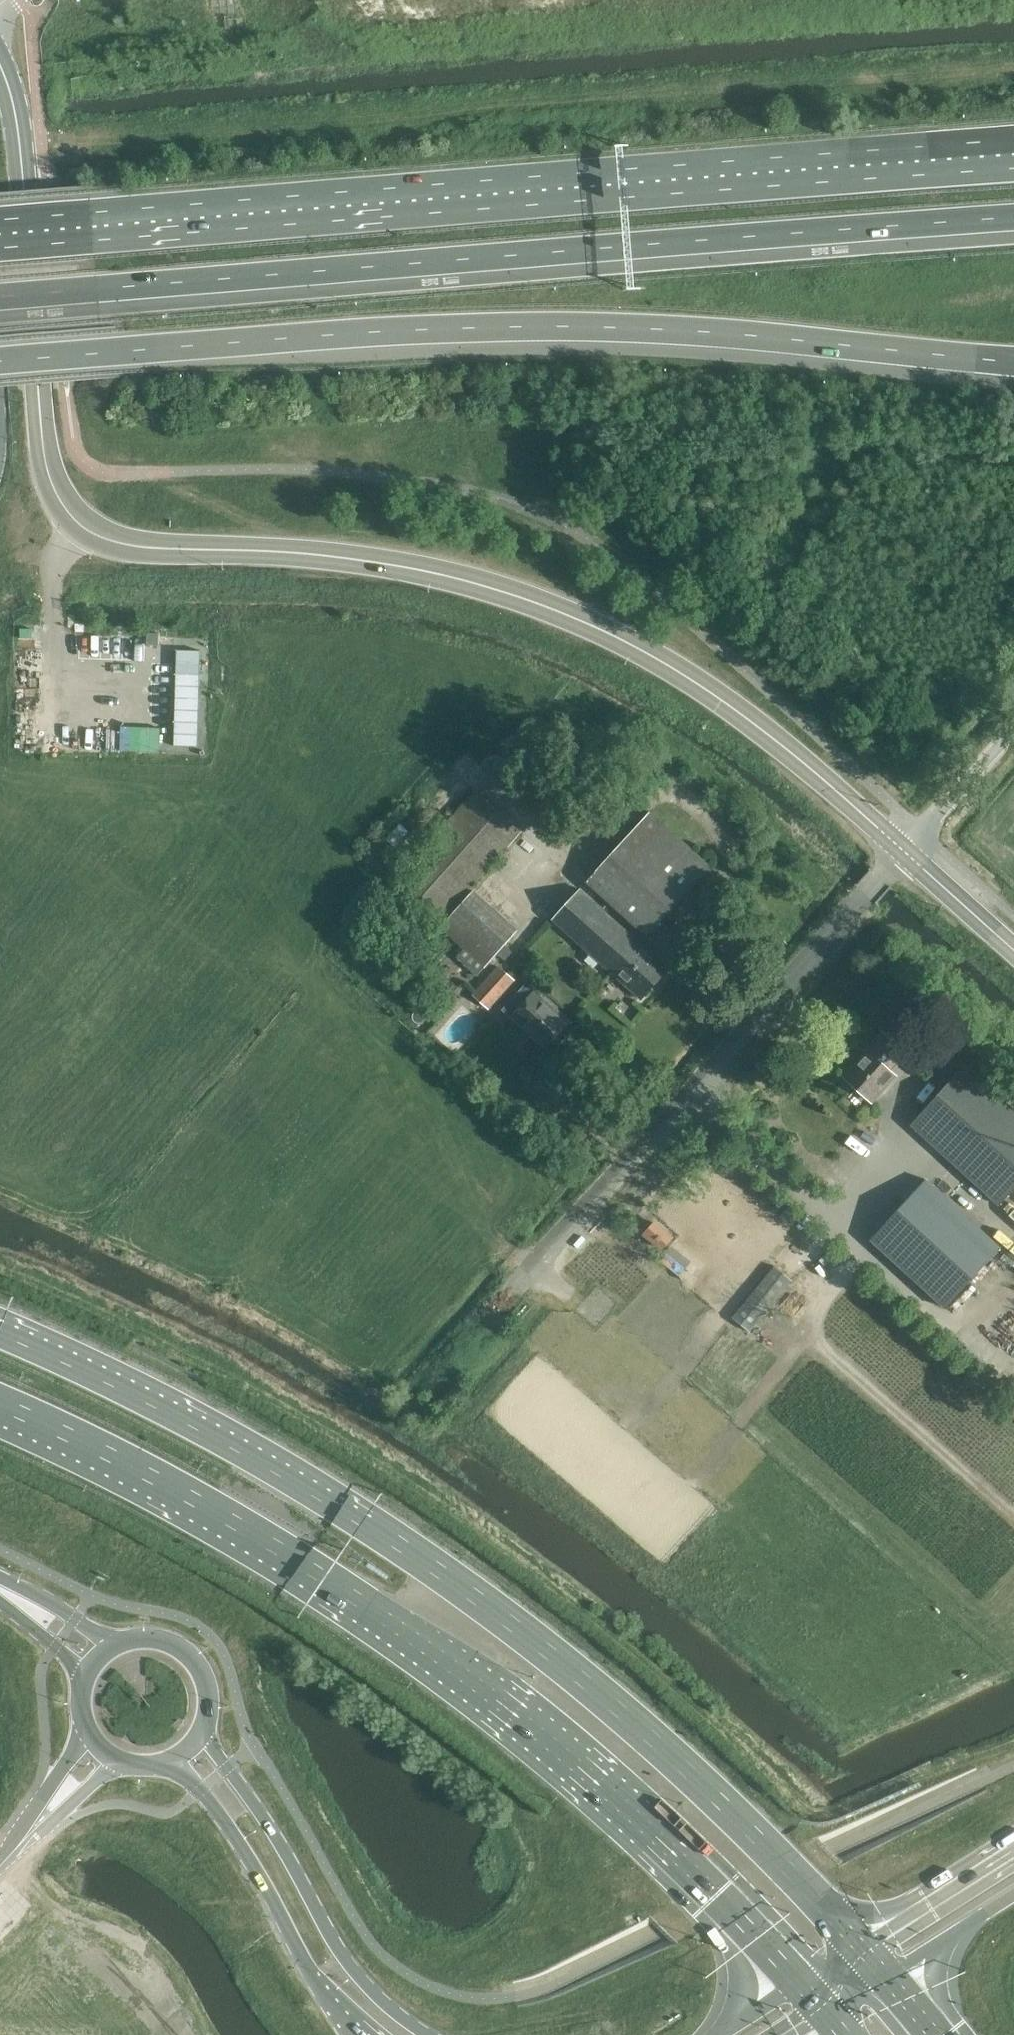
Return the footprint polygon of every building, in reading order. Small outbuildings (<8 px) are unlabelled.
[(187,671),(186,691),(210,693),(211,672),(187,671)] [(197,720),(109,717),(108,747),(196,750),(197,720)] [(439,924),(522,831),(476,790),(393,882),(439,924)] [(586,881),(586,882),(582,887),(605,907),(609,902),(646,936),(709,867),(648,812),(586,881)] [(601,911),(605,907),(582,887),(552,920),(640,998),(663,976),(655,969),(659,963),(601,911)] [(485,966),(519,929),(474,889),(440,926),(485,966)] [(490,1007),(518,978),(501,962),(473,991),(490,1007)] [(534,991),(512,1016),(546,1047),(568,1021),(534,991)] [(895,1063),(904,1053),(882,1032),(866,1050),(868,1052),(846,1076),(872,1101),(895,1076),(887,1068),(893,1061),(895,1063)] [(966,1063),(911,1124),(1000,1205),(1013,1189),(1013,1107),(966,1063)] [(947,1306),(1000,1247),(927,1180),(873,1240),(947,1306)] [(656,1222),(646,1233),(663,1248),(672,1237),(656,1222)] [(744,1302),(762,1316),(793,1278),(775,1264),(744,1302)]
